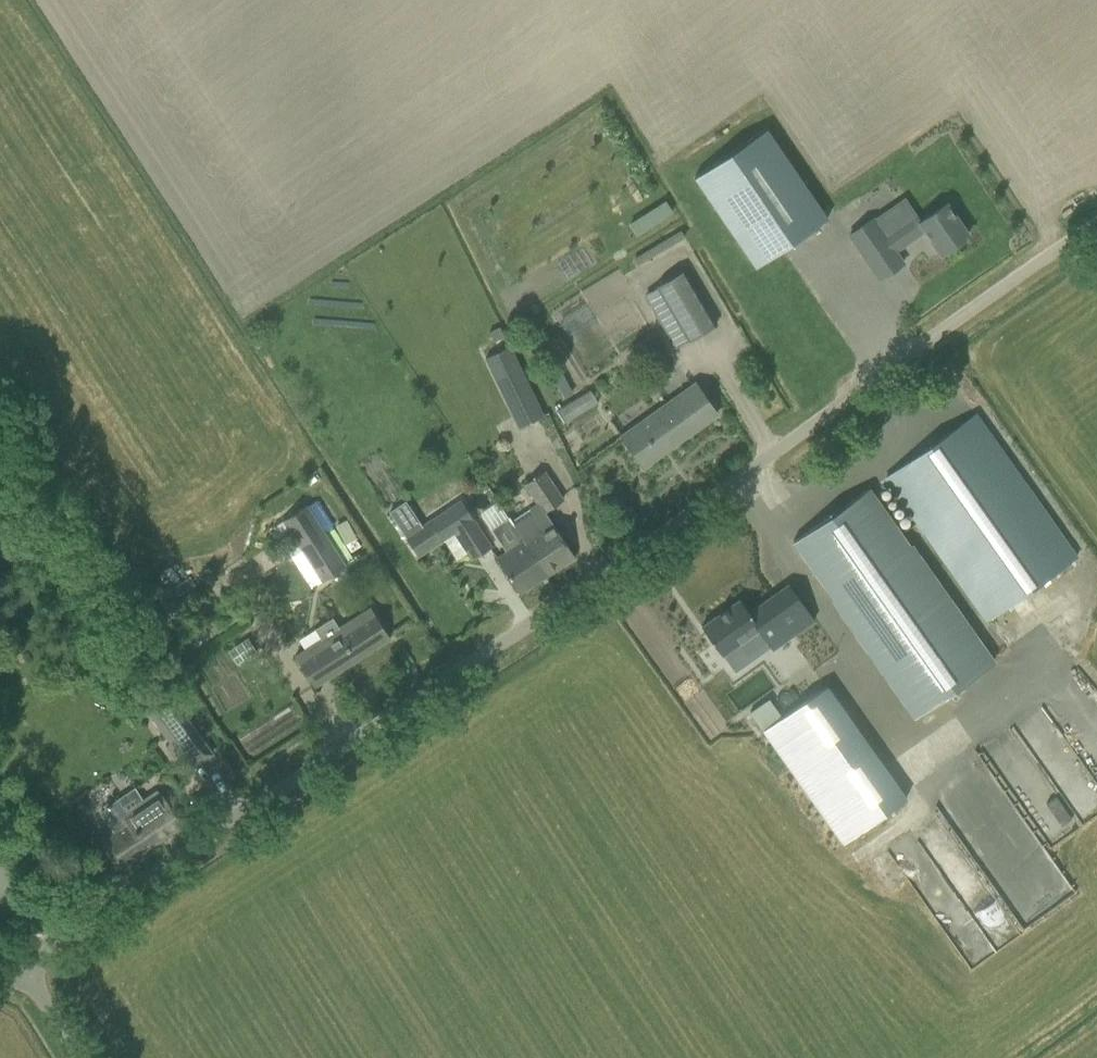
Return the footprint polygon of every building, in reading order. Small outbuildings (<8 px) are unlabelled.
[(766,128),(694,177),(755,267),(827,218),(766,128)] [(672,201),(631,220),(638,233),(679,214),(672,201)] [(849,235),(867,261),(879,279),(903,263),(895,251),(925,230),(941,253),(967,236),(946,205),(922,222),(917,214),(885,236),(873,219),(849,235)] [(636,260),(689,241),(681,219),(629,239),(636,260)] [(656,287),(673,316),(662,323),(676,347),(688,340),(716,324),(684,270),(656,287)] [(510,346),(486,357),(520,426),(543,415),(510,346)] [(717,414),(704,396),(697,385),(622,438),(643,467),(717,414)] [(566,421),(601,400),(594,388),(559,409),(566,421)] [(899,534),(881,508),(868,490),(795,542),(807,559),(917,715),(991,663),(908,546),(926,534),(987,620),(1076,557),(989,432),(976,415),(886,478),(917,521),(899,534)] [(574,556),(553,523),(546,513),(564,501),(544,472),(525,485),(537,504),(530,508),(532,513),(514,524),(547,574),(574,556)] [(422,526),(406,501),(388,512),(418,557),(444,541),(430,520),(422,526)] [(305,506),(282,520),(284,523),(321,582),(344,567),(305,506)] [(491,530),(506,554),(498,560),(519,592),(547,574),(514,524),(510,518),(491,530)] [(491,548),(471,519),(453,531),(468,552),(473,560),(491,548)] [(468,552),(453,531),(443,538),(458,559),(468,552)] [(740,600),(701,627),(710,639),(721,655),(737,644),(746,657),(767,643),(772,650),(814,620),(801,602),(789,584),(749,612),(740,600)] [(390,639),(378,621),(371,609),(340,630),(330,616),(312,628),(321,641),(296,658),(316,688),(390,639)] [(237,662),(254,654),(248,641),(231,648),(237,662)] [(764,730),(844,843),(907,798),(828,685),(764,730)] [(168,695),(147,711),(166,736),(187,764),(208,748),(187,720),(168,695)] [(116,831),(101,841),(119,870),(122,869),(137,860),(134,855),(162,837),(163,837),(168,833),(187,821),(176,803),(168,790),(130,814),(119,797),(111,803),(109,801),(105,804),(102,806),(104,808),(101,810),(116,831)] [(914,863),(926,855),(910,832),(889,846),(903,867),(912,861),(914,863)] [(927,907),(974,968),(1021,932),(969,863),(936,888),(942,896),(927,907)]
